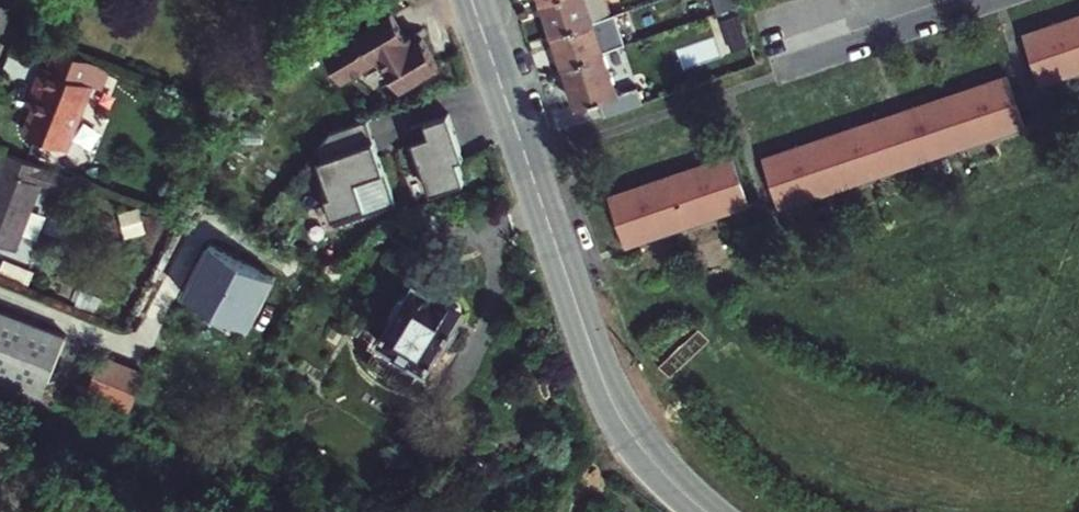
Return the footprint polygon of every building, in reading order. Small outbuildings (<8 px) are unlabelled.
[(605,0),(551,0),(544,2),(555,34),(611,15),(605,0)] [(404,85),(442,62),(425,33),(415,40),(395,7),(329,48),(346,77),(388,50),(399,68),(395,71),(404,85)] [(566,65),(606,51),(600,34),(615,29),(611,15),(555,34),(566,65)] [(1040,81),(1078,68),(1078,16),(1024,35),(1040,81)] [(99,64),(55,47),(48,68),(43,66),(35,86),(44,89),(27,134),(67,149),(91,84),(99,64)] [(620,91),(606,51),(566,65),(580,108),(599,101),(604,117),(643,104),(637,85),(620,91)] [(99,64),(91,84),(105,90),(113,69),(99,64)] [(1009,77),(764,159),(780,206),(1024,124),(1009,77)] [(465,154),(449,110),(410,125),(433,190),(466,179),(459,156),(465,154)] [(398,201),(369,117),(331,132),(318,150),(334,191),(328,194),(337,221),(398,201)] [(17,250),(41,185),(69,195),(75,179),(3,152),(0,160),(0,244),(17,250)] [(734,156),(610,197),(626,243),(749,201),(734,156)] [(277,275),(211,242),(186,295),(253,326),(277,275)] [(430,275),(424,284),(436,292),(442,283),(430,275)] [(396,315),(371,354),(372,357),(413,384),(416,383),(439,348),(444,351),(461,326),(456,323),(463,313),(460,301),(448,293),(440,295),(436,292),(424,284),(418,281),(410,293),(404,293),(393,309),(396,315)] [(44,393),(65,338),(0,314),(0,376),(44,393)] [(137,369),(98,355),(85,390),(124,404),(137,369)]
